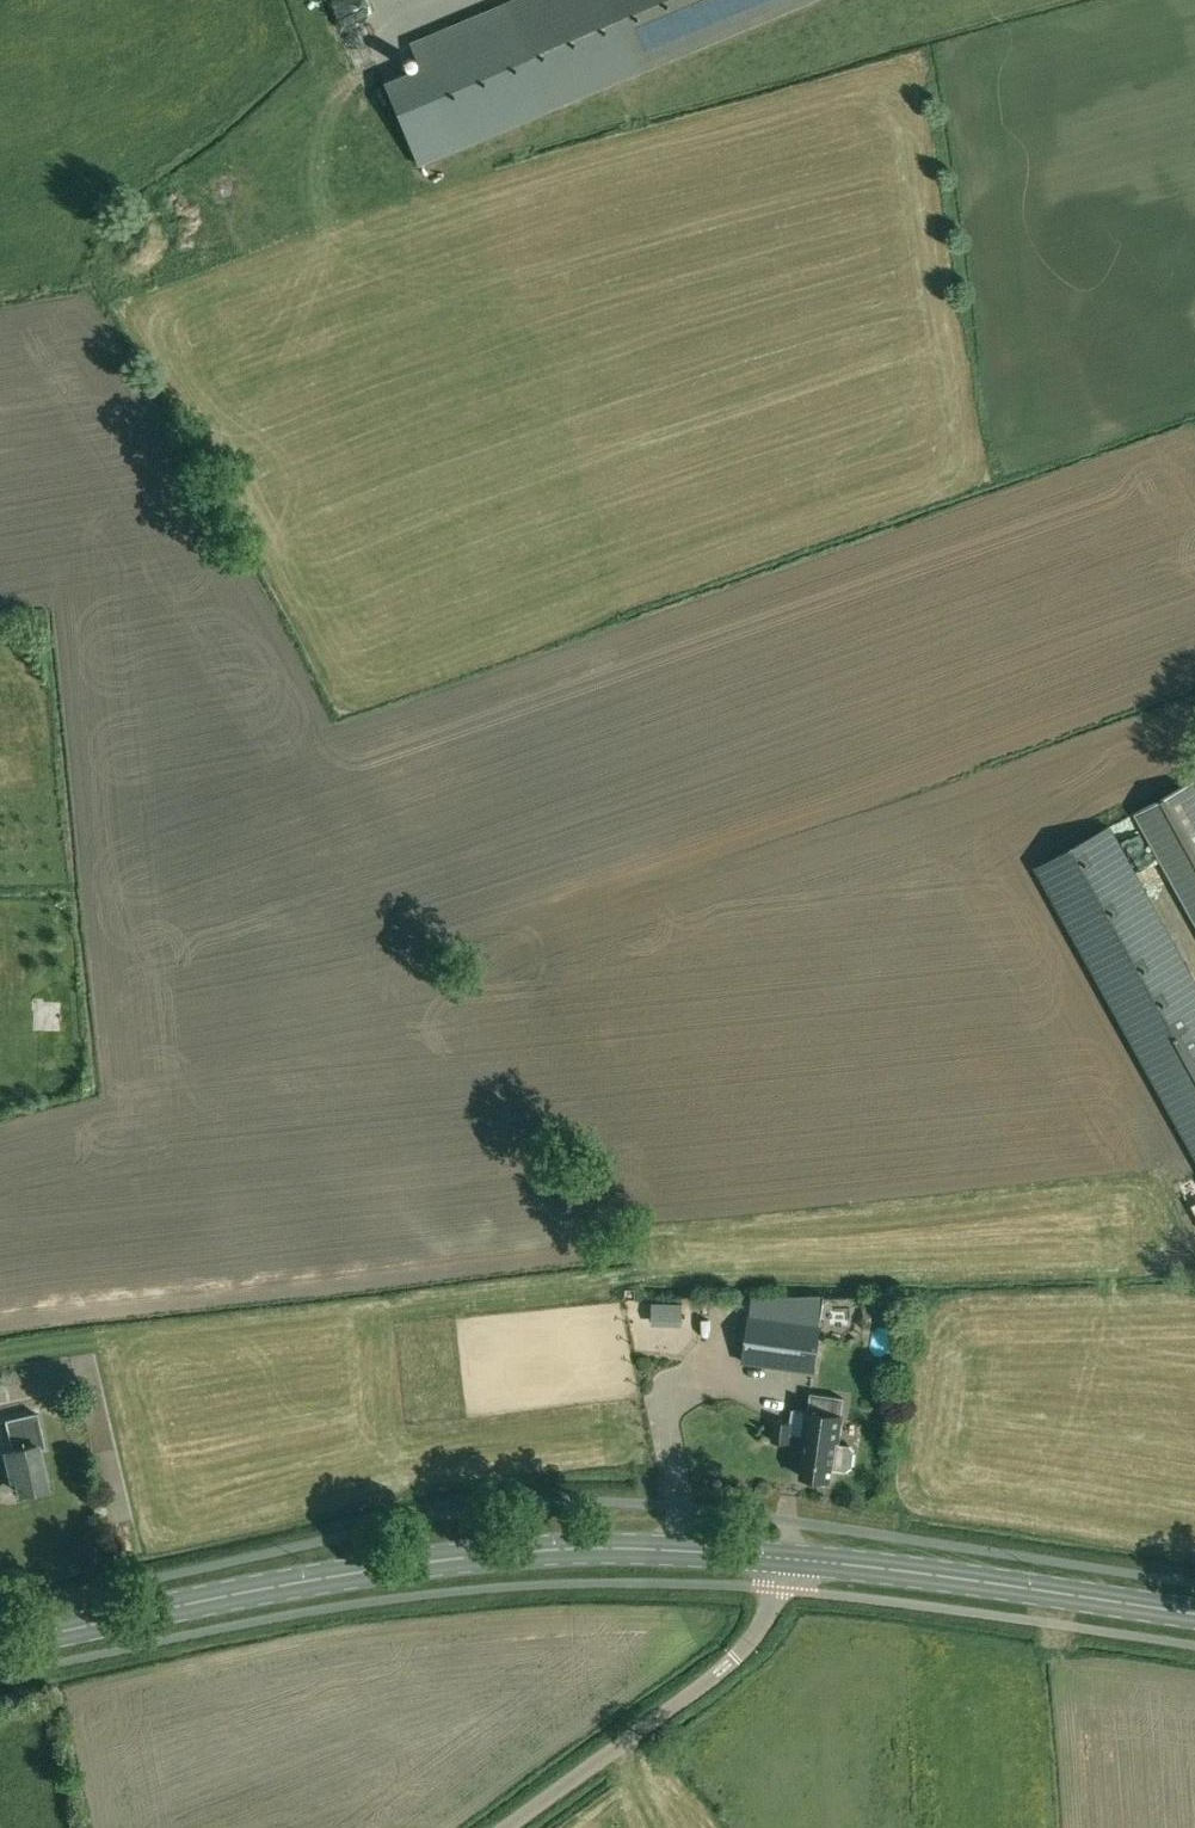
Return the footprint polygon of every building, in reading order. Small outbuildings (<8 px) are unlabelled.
[(631,76),(642,71),(813,0),(513,0),(505,3),(411,43),(421,68),(386,83),(384,83),(418,165),(455,149),(549,110),(631,76)] [(1194,778),(1133,811),(1194,924),(1194,781),(1194,778)] [(1109,826),(1036,866),(1194,1154),(1194,981),(1109,826)] [(825,1296),(752,1297),(743,1362),(814,1372),(825,1296)] [(654,1319),(683,1319),(683,1304),(654,1304),(654,1319)] [(849,1447),(835,1445),(836,1440),(839,1441),(842,1418),(841,1418),(844,1399),(811,1394),(808,1412),(794,1410),(792,1424),(776,1422),(773,1441),(788,1443),(790,1434),(803,1436),(801,1452),(804,1453),(800,1476),(815,1478),(814,1481),(826,1483),(827,1480),(830,1480),(832,1468),(845,1470),(851,1466),(853,1452),(849,1447)] [(5,1419),(13,1451),(6,1452),(12,1481),(18,1480),(21,1494),(48,1489),(39,1447),(45,1446),(38,1412),(5,1419)]
